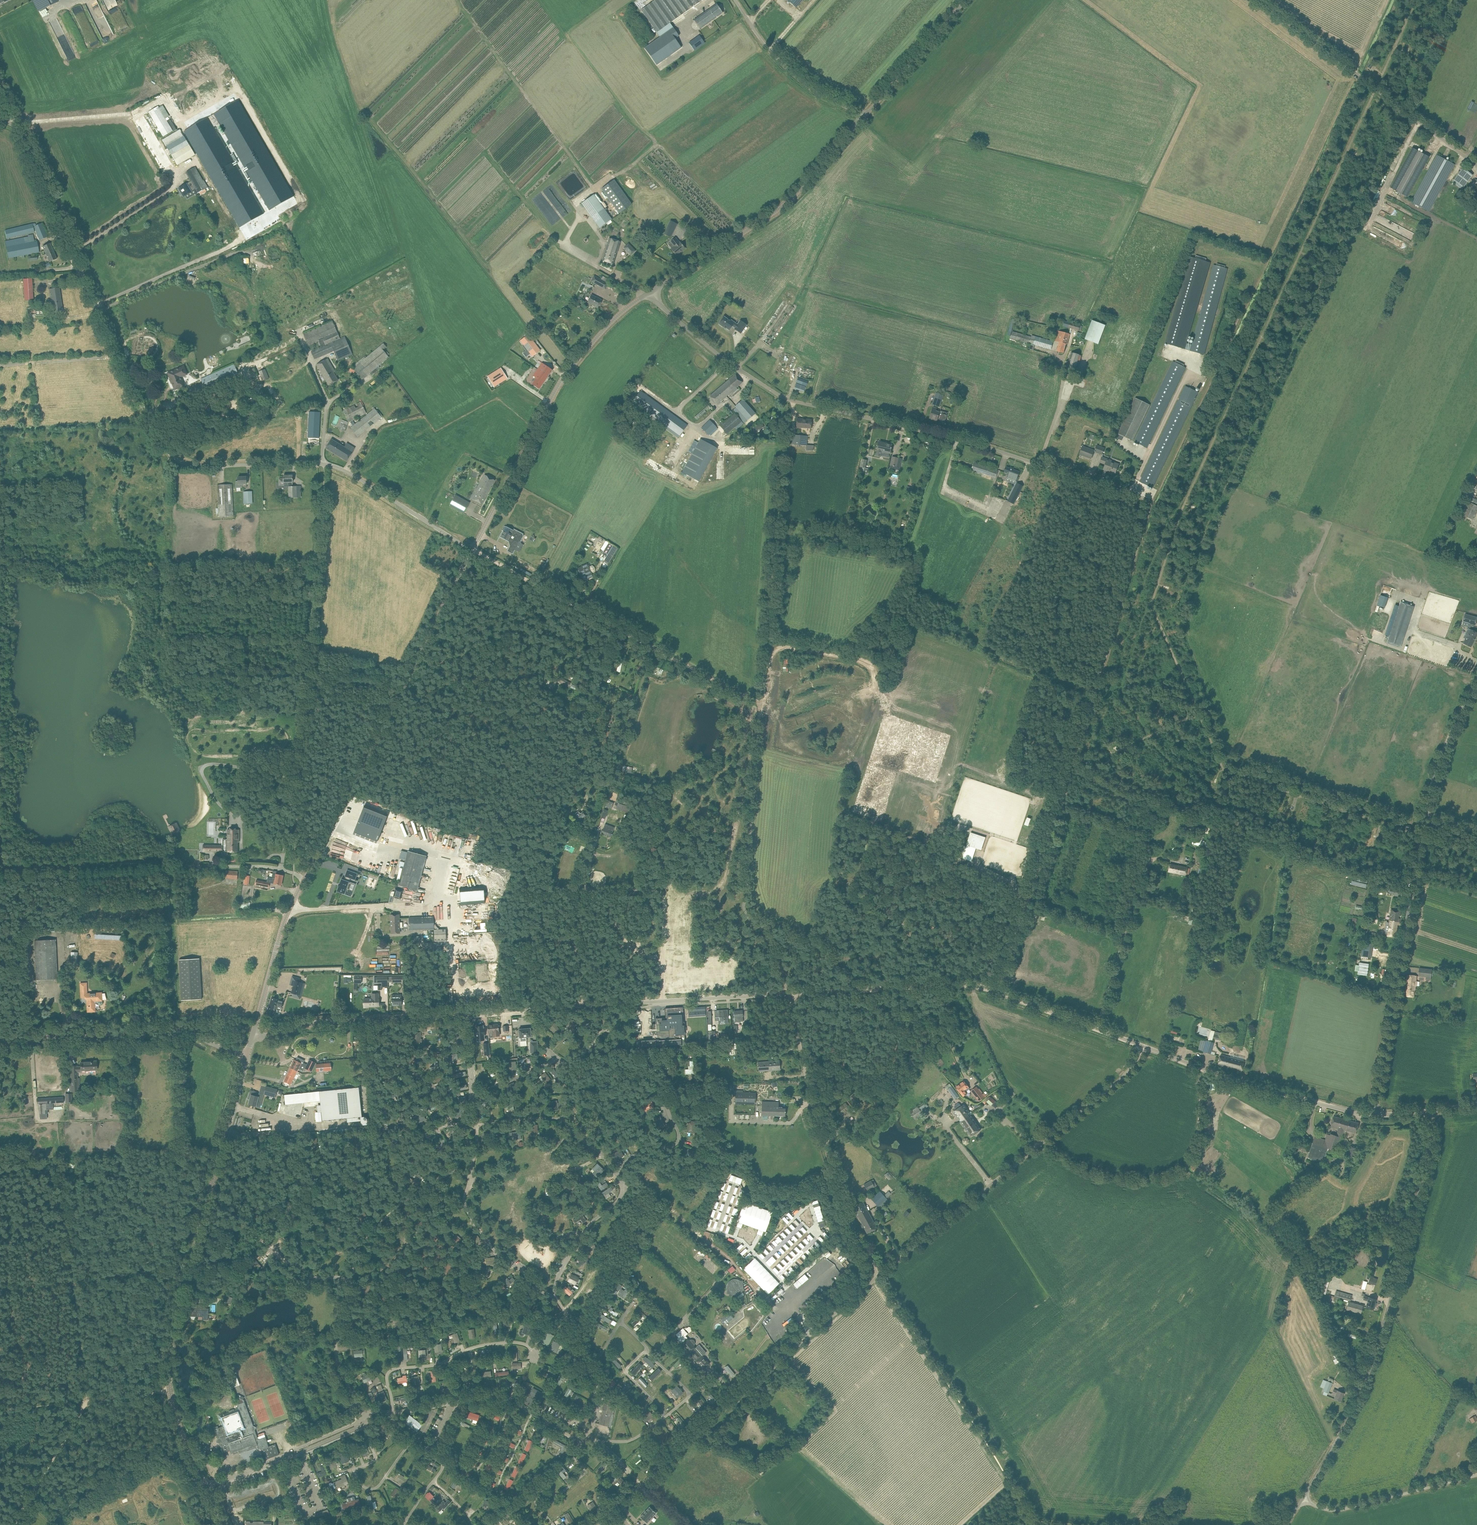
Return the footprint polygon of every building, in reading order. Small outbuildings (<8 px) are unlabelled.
[(39,11),(58,1),(57,0),(33,0),(39,11)] [(657,65),(681,48),(675,38),(679,36),(670,23),(678,17),(689,10),(688,9),(702,0),(655,0),(641,10),(657,32),(656,33),(659,37),(644,48),(657,65)] [(722,13),(716,4),(694,20),(700,29),(722,13)] [(689,42),(695,50),(705,43),(699,35),(689,42)] [(237,101),(184,132),(241,228),(264,214),(213,128),(219,124),(270,210),(294,196),(237,101)] [(158,106),(148,112),(163,136),(173,130),(158,106)] [(189,146),(172,156),(177,165),(195,155),(189,146)] [(1390,187),(1408,196),(1429,157),(1412,148),(1390,187)] [(1411,202),(1429,212),(1454,164),(1437,155),(1411,202)] [(187,184),(180,188),(184,195),(195,189),(198,194),(208,188),(203,181),(195,167),(186,172),(192,181),(187,184)] [(1452,182),(1462,189),(1473,175),(1463,168),(1460,172),(1452,182)] [(602,189),(619,213),(632,204),(614,180),(602,189)] [(581,203),(592,217),(599,228),(612,219),(604,208),(594,194),(581,203)] [(671,221),(664,233),(670,236),(677,224),(671,221)] [(35,223),(5,230),(7,239),(36,231),(40,240),(47,237),(41,223),(36,225),(35,223)] [(28,236),(5,241),(8,258),(21,256),(22,259),(24,258),(24,255),(39,252),(37,241),(34,241),(33,234),(28,235),(28,236)] [(609,238),(602,260),(613,264),(620,242),(609,238)] [(671,249),(676,255),(685,248),(680,242),(679,242),(675,238),(670,242),(674,246),(671,249)] [(42,246),(49,262),(56,259),(50,243),(42,246)] [(628,244),(624,248),(631,255),(635,251),(628,244)] [(1190,257),(1165,343),(1167,344),(1190,351),(1192,344),(1187,343),(1201,295),(1210,264),(1211,262),(1206,261),(1206,258),(1201,257),(1196,255),(1196,256),(1195,258),(1190,257)] [(1193,339),(1192,344),(1190,351),(1204,354),(1215,313),(1217,314),(1218,310),(1216,309),(1227,269),(1225,268),(1225,266),(1217,264),(1216,266),(1214,265),(1202,306),(1200,305),(1199,309),(1201,310),(1201,311),(1193,339)] [(594,276),(591,281),(605,289),(608,284),(594,276)] [(31,278),(23,279),(24,300),(33,300),(31,278)] [(62,312),(59,288),(49,289),(50,300),(47,300),(48,304),(51,304),(52,313),(62,312)] [(601,300),(591,295),(588,303),(597,307),(601,300)] [(783,300),(758,337),(768,345),(794,308),(783,300)] [(733,323),(724,316),(718,324),(723,327),(724,326),(729,330),(732,326),(735,328),(734,329),(741,333),(747,325),(740,320),(737,324),(734,322),(733,323)] [(1085,339),(1098,344),(1106,325),(1092,320),(1085,339)] [(340,339),(332,321),(303,334),(308,346),(319,341),(321,347),(311,352),(314,359),(333,351),(338,360),(352,354),(345,337),(340,339)] [(1080,325),(1064,321),(1063,326),(1079,330),(1080,325)] [(1070,333),(1057,330),(1055,341),(1059,342),(1057,351),(1063,353),(1066,344),(1067,344),(1070,333)] [(1010,338),(1031,344),(1029,349),(1033,350),(1035,345),(1051,349),(1053,341),(1032,335),(1031,336),(1012,331),(1010,338)] [(528,334),(520,340),(532,356),(540,350),(528,334)] [(365,358),(364,357),(352,367),(362,379),(389,357),(383,350),(387,347),(383,343),(365,358)] [(1071,353),(1066,370),(1076,373),(1081,356),(1081,355),(1071,352),(1071,353)] [(333,373),(335,372),(327,358),(317,365),(329,386),(338,380),(333,373)] [(1173,361),(1134,442),(1147,448),(1186,367),(1173,361)] [(542,363),(538,369),(548,376),(552,370),(542,363)] [(238,374),(234,365),(201,379),(205,388),(238,374)] [(800,377),(803,378),(811,381),(814,371),(803,367),(800,377)] [(501,368),(487,376),(494,387),(508,378),(501,368)] [(183,375),(180,369),(170,373),(172,378),(170,379),(172,383),(173,383),(175,388),(183,385),(179,377),(183,375)] [(548,376),(538,369),(535,373),(533,376),(537,378),(533,384),(539,389),(548,376)] [(734,389),(742,382),(735,374),(710,396),(716,405),(734,389)] [(805,386),(796,383),(794,388),(804,392),(805,386)] [(1198,392),(1185,386),(1140,481),(1152,488),(1198,392)] [(687,425),(640,391),(633,401),(680,435),(687,425)] [(932,404),(940,407),(943,395),(936,393),(932,404)] [(1117,433),(1133,441),(1150,405),(1135,397),(1117,433)] [(733,410),(744,423),(755,413),(743,400),(735,406),(736,407),(733,410)] [(366,412),(361,402),(343,411),(348,422),(342,419),(338,428),(345,431),(348,422),(350,421),(353,426),(350,428),(358,437),(383,416),(379,411),(378,412),(373,406),(371,408),(373,410),(355,424),(352,420),(366,412)] [(937,421),(938,419),(937,419),(940,412),(936,411),(937,408),(933,407),(930,416),(933,417),(932,419),(937,421)] [(704,408),(695,417),(697,420),(707,411),(704,408)] [(937,419),(938,419),(940,420),(944,422),(947,413),(940,410),(940,412),(937,419)] [(307,445),(319,445),(321,412),(308,411),(307,445)] [(736,429),(743,424),(735,414),(720,426),(727,434),(735,427),(736,429)] [(796,427),(810,428),(811,420),(797,419),(796,427)] [(709,420),(702,428),(708,435),(716,427),(709,420)] [(793,435),(792,444),(805,445),(806,436),(793,435)] [(700,438),(682,472),(698,481),(717,448),(700,438)] [(326,448),(347,461),(355,448),(346,443),(344,447),(331,439),(326,448)] [(884,443),(879,442),(877,450),(878,450),(877,455),(880,456),(881,451),(890,453),(891,447),(892,446),(883,444),(884,443)] [(1104,447),(1097,445),(1095,451),(1102,454),(1104,447)] [(1094,451),(1082,447),(1080,454),(1091,458),(1094,451)] [(902,459),(892,457),(890,465),(900,467),(902,459)] [(1111,461),(1102,457),(1100,462),(1106,464),(1104,469),(1107,470),(1106,470),(1115,473),(1118,464),(1110,462),(1111,461)] [(972,470),(997,476),(999,469),(974,463),(972,470)] [(1009,474),(1007,478),(1016,481),(1020,472),(1013,469),(1013,468),(1010,467),(1010,468),(1006,467),(1004,472),(1009,474)] [(485,474),(472,499),(482,504),(495,480),(485,474)] [(284,485),(284,483),(288,483),(288,498),(296,497),(296,486),(292,486),(292,482),(292,475),(283,475),(283,478),(279,478),(279,486),(284,485)] [(236,488),(247,488),(246,477),(238,477),(238,481),(235,481),(236,488)] [(218,485),(219,516),(233,516),(232,484),(218,485)] [(1014,504),(1020,492),(1014,489),(1008,501),(1014,504)] [(244,492),(244,504),(252,504),(252,491),(244,492)] [(449,506),(464,513),(469,503),(455,495),(449,506)] [(1473,520),(1476,510),(1476,500),(1470,496),(1462,515),(1473,520)] [(506,526),(500,537),(508,541),(508,540),(512,542),(507,551),(513,554),(515,549),(519,551),(523,544),(519,541),(523,534),(515,530),(514,531),(506,526)] [(599,549),(595,555),(598,557),(600,553),(602,554),(599,558),(604,561),(603,562),(607,565),(617,548),(608,543),(603,551),(602,550),(601,551),(599,549)] [(587,563),(578,568),(582,577),(585,575),(587,579),(593,576),(587,563)] [(1378,605),(1386,607),(1389,597),(1381,594),(1378,605)] [(1387,643),(1400,648),(1414,606),(1400,602),(1387,643)] [(1463,622),(1475,625),(1476,618),(1476,617),(1465,614),(1463,622)] [(1463,643),(1471,647),(1476,635),(1476,633),(1470,629),(1463,643)] [(558,681),(569,686),(570,683),(560,678),(558,681)] [(608,801),(606,807),(613,809),(615,803),(608,801)] [(363,807),(354,832),(377,841),(387,816),(363,807)] [(576,814),(582,821),(586,817),(583,812),(580,814),(578,812),(576,814)] [(605,824),(602,833),(611,837),(612,835),(612,834),(614,828),(605,824)] [(222,845),(222,851),(227,851),(227,852),(237,852),(238,840),(239,840),(239,835),(239,829),(227,829),(227,839),(223,839),(222,845)] [(970,830),(965,845),(979,849),(984,835),(970,830)] [(1186,847),(1184,853),(1192,855),(1194,849),(1186,847)] [(399,885),(417,890),(426,856),(408,851),(407,852),(401,851),(399,859),(405,860),(399,885)] [(1168,872),(1178,874),(1179,866),(1170,864),(1168,872)] [(1179,866),(1178,874),(1186,875),(1189,875),(1190,868),(1188,868),(1188,867),(1179,866)] [(337,891),(344,894),(345,893),(344,893),(346,889),(349,890),(351,883),(349,882),(349,881),(350,878),(354,879),(355,880),(355,879),(357,874),(357,873),(348,870),(347,870),(345,876),(346,876),(345,880),(342,879),(341,879),(341,880),(340,884),(339,884),(338,886),(339,886),(337,891)] [(238,871),(226,871),(225,879),(237,879),(238,871)] [(260,887),(260,885),(269,887),(269,883),(281,885),(283,875),(272,873),(271,877),(267,876),(266,882),(256,880),(255,884),(258,885),(258,887),(260,887)] [(483,887),(459,889),(460,905),(484,903),(483,887)] [(393,896),(393,897),(400,899),(403,890),(395,888),(394,891),(393,891),(391,892),(391,894),(391,896),(393,896)] [(1396,895),(1397,889),(1391,888),(1390,893),(1387,892),(1387,895),(1392,896),(1392,894),(1396,895)] [(1390,909),(1388,922),(1399,924),(1399,918),(1398,918),(1398,915),(1400,916),(1401,911),(1390,909)] [(399,915),(390,915),(391,933),(399,933),(399,915)] [(433,917),(409,918),(409,930),(434,929),(433,917)] [(1399,924),(1388,922),(1388,923),(1387,928),(1386,935),(1396,937),(1398,927),(1396,927),(1397,924),(1398,924),(1399,924)] [(429,939),(429,942),(446,941),(446,929),(434,929),(435,939),(429,939)] [(36,980),(57,979),(56,975),(55,939),(34,940),(36,980)] [(200,958),(179,959),(181,1000),(202,999),(200,958)] [(1418,976),(1426,976),(1426,974),(1431,975),(1431,976),(1432,976),(1433,971),(1431,970),(1431,969),(1419,968),(1418,976)] [(1407,989),(1406,996),(1414,996),(1414,989),(1415,989),(1416,975),(1407,975),(1406,989),(1407,989)] [(374,977),(374,982),(377,982),(377,983),(381,983),(381,985),(378,985),(378,990),(382,990),(382,987),(388,987),(387,983),(387,977),(374,977)] [(291,993),(301,996),(304,983),(294,980),(291,993)] [(100,1005),(102,1005),(103,1004),(103,1002),(102,1001),(103,1001),(102,993),(87,994),(88,1011),(95,1011),(94,1003),(98,1003),(99,1004),(100,1005)] [(378,993),(372,994),(372,998),(368,998),(368,1006),(379,1006),(379,1005),(380,1005),(380,1002),(379,1002),(378,993)] [(391,1001),(391,1002),(392,1002),(392,1005),(402,1005),(401,1000),(401,994),(395,994),(392,995),(392,1000),(391,1000),(391,1001)] [(279,999),(272,997),(267,1014),(274,1016),(277,1008),(276,1007),(276,1006),(281,1008),(284,1001),(279,999)] [(728,1010),(715,1010),(715,1021),(728,1020),(728,1010)] [(648,1041),(643,1041),(644,1048),(654,1047),(654,1046),(684,1045),(684,1034),(685,1034),(684,1023),(683,1023),(683,1016),(681,1017),(680,1011),(672,1011),(668,1012),(668,1020),(666,1020),(666,1019),(661,1019),(661,1020),(659,1021),(659,1019),(656,1019),(657,1038),(653,1038),(654,1043),(648,1043),(648,1041)] [(711,1011),(708,1011),(708,1019),(707,1019),(708,1024),(709,1024),(709,1031),(709,1043),(716,1043),(715,1030),(712,1031),(711,1011)] [(742,1011),(734,1011),(734,1014),(735,1020),(735,1022),(739,1022),(743,1021),(743,1015),(742,1011)] [(607,1018),(610,1018),(610,1015),(606,1015),(606,1016),(602,1016),(602,1025),(607,1025),(607,1018)] [(554,1022),(549,1026),(555,1033),(560,1030),(554,1022)] [(488,1025),(488,1032),(494,1032),(494,1036),(499,1036),(498,1024),(488,1025)] [(474,1029),(472,1029),(473,1036),(475,1036),(476,1041),(482,1040),(481,1037),(480,1037),(480,1035),(483,1035),(482,1028),(481,1028),(481,1026),(474,1026),(474,1029)] [(526,1037),(531,1037),(530,1028),(519,1029),(519,1038),(520,1038),(520,1041),(526,1041),(526,1037)] [(448,1039),(449,1043),(457,1042),(458,1045),(462,1044),(460,1035),(456,1035),(456,1037),(448,1039)] [(1206,1040),(1203,1051),(1210,1053),(1213,1042),(1206,1040)] [(410,1063),(415,1063),(415,1056),(419,1057),(419,1052),(410,1052),(410,1063)] [(457,1054),(444,1056),(445,1062),(458,1059),(457,1054)] [(1221,1055),(1218,1064),(1242,1071),(1245,1061),(1221,1055)] [(294,1059),(290,1068),(297,1071),(298,1069),(303,1071),(304,1068),(311,1072),(316,1063),(309,1060),(307,1065),(303,1063),(303,1064),(301,1063),(295,1060),(294,1059)] [(76,1066),(70,1066),(71,1078),(77,1078),(76,1070),(80,1070),(80,1071),(96,1070),(96,1061),(90,1061),(90,1062),(80,1063),(80,1066),(76,1066)] [(507,1062),(507,1070),(517,1069),(516,1061),(507,1062)] [(667,1070),(670,1065),(661,1061),(659,1066),(667,1070)] [(685,1069),(685,1074),(694,1074),(694,1061),(690,1061),(690,1066),(689,1066),(689,1069),(685,1069)] [(779,1061),(758,1062),(759,1071),(780,1070),(779,1061)] [(331,1063),(316,1064),(317,1071),(332,1069),(331,1063)] [(288,1071),(283,1081),(291,1085),(294,1078),(296,1074),(297,1071),(290,1068),(289,1070),(288,1071)] [(561,1077),(554,1068),(550,1070),(557,1080),(561,1077)] [(540,1076),(547,1084),(552,1081),(546,1072),(540,1076)] [(434,1077),(437,1083),(445,1080),(443,1074),(434,1077)] [(71,1078),(70,1078),(70,1092),(79,1091),(78,1078),(77,1078),(71,1078)] [(968,1087),(969,1087),(964,1081),(956,1087),(961,1093),(963,1096),(967,1094),(965,1092),(970,1089),(968,1087)] [(511,1093),(517,1090),(514,1083),(507,1086),(511,1093)] [(950,1083),(945,1086),(948,1089),(955,1099),(960,1095),(959,1094),(958,1094),(952,1086),(950,1083)] [(265,1086),(263,1094),(275,1097),(277,1089),(265,1086)] [(359,1087),(319,1091),(320,1101),(321,1105),(321,1112),(322,1121),(347,1118),(360,1117),(362,1117),(359,1087)] [(971,1091),(979,1101),(984,1097),(986,1095),(984,1093),(982,1094),(976,1087),(971,1091)] [(249,1104),(256,1106),(257,1102),(261,1103),(263,1094),(260,1093),(259,1097),(255,1096),(256,1092),(250,1090),(248,1098),(249,1099),(250,1099),(249,1104)] [(395,1094),(390,1097),(391,1100),(400,1095),(397,1090),(393,1092),(395,1094)] [(756,1093),(735,1092),(735,1103),(755,1104),(756,1093)] [(290,1094),(284,1095),(285,1104),(291,1104),(294,1104),(293,1094),(290,1094)] [(851,1098),(858,1105),(861,1102),(853,1095),(851,1098)] [(63,1096),(37,1098),(37,1103),(37,1104),(39,1104),(40,1114),(47,1113),(48,1113),(48,1109),(47,1103),(53,1103),(63,1102),(63,1096)] [(996,1108),(999,1104),(991,1097),(987,1102),(991,1106),(992,1105),(996,1108)] [(557,1100),(549,1102),(550,1111),(559,1110),(557,1100)] [(654,1109),(652,1102),(642,1105),(645,1112),(654,1109)] [(762,1102),(761,1115),(785,1116),(785,1107),(778,1107),(779,1103),(762,1102)] [(837,1109),(842,1115),(851,1109),(846,1102),(837,1109)] [(954,1111),(961,1122),(971,1115),(964,1104),(962,1106),(960,1103),(958,1103),(954,1105),(954,1107),(956,1110),(954,1111)] [(455,1115),(457,1117),(464,1109),(462,1106),(455,1115)] [(910,1112),(915,1119),(923,1114),(918,1106),(910,1112)] [(422,1113),(412,1118),(415,1124),(425,1119),(422,1113)] [(971,1115),(961,1122),(971,1136),(981,1129),(971,1115)] [(660,1116),(656,1118),(662,1128),(665,1126),(660,1116)] [(1336,1135),(1340,1137),(1343,1130),(1344,1128),(1346,1120),(1333,1116),(1331,1126),(1338,1128),(1336,1135)] [(696,1121),(688,1120),(686,1132),(695,1133),(696,1121)] [(1359,1123),(1346,1120),(1344,1128),(1343,1130),(1340,1137),(1342,1137),(1344,1130),(1356,1133),(1359,1123)] [(1330,1141),(1340,1145),(1343,1138),(1342,1137),(1340,1137),(1336,1135),(1331,1134),(1330,1135),(1327,1134),(1326,1139),(1315,1135),(1308,1157),(1323,1162),(1326,1154),(1325,1154),(1326,1152),(1327,1152),(1330,1141)] [(353,1135),(351,1143),(360,1144),(361,1136),(353,1135)] [(392,1141),(390,1145),(394,1147),(401,1138),(397,1135),(392,1141)] [(1338,1151),(1340,1145),(1336,1143),(1330,1141),(1327,1152),(1336,1155),(1337,1151),(1338,1151)] [(1346,1158),(1354,1161),(1358,1149),(1350,1146),(1346,1158)] [(281,1159),(290,1162),(294,1154),(284,1150),(281,1159)] [(623,1156),(620,1150),(612,1154),(616,1160),(623,1156)] [(384,1154),(383,1163),(391,1164),(392,1155),(384,1154)] [(1329,1164),(1332,1156),(1326,1154),(1323,1162),(1329,1164)] [(592,1169),(594,1171),(592,1173),(597,1177),(604,1170),(597,1163),(592,1169)] [(313,1171),(316,1179),(324,1176),(321,1168),(313,1171)] [(237,1177),(243,1180),(246,1174),(240,1171),(237,1177)] [(411,1178),(408,1180),(414,1185),(420,1178),(418,1176),(413,1180),(411,1178)] [(864,1185),(867,1191),(876,1186),(873,1179),(864,1185)] [(597,1184),(601,1190),(609,1185),(606,1182),(602,1185),(600,1182),(597,1184)] [(550,1193),(550,1196),(558,1197),(560,1187),(547,1185),(547,1189),(546,1188),(546,1192),(550,1193)] [(880,1191),(872,1199),(878,1206),(880,1208),(887,1201),(885,1199),(891,1193),(889,1191),(884,1196),(880,1191)] [(733,1197),(731,1217),(760,1221),(763,1201),(733,1197)] [(432,1208),(428,1199),(423,1202),(427,1211),(432,1208)] [(853,1206),(858,1216),(867,1211),(862,1201),(853,1206)] [(249,1215),(253,1220),(258,1216),(254,1211),(249,1215)] [(867,1211),(858,1216),(867,1233),(877,1228),(867,1211)] [(551,1214),(538,1212),(537,1218),(550,1220),(551,1214)] [(358,1217),(362,1223),(367,1219),(365,1218),(367,1216),(364,1213),(358,1217)] [(573,1220),(575,1223),(581,1219),(583,1223),(587,1221),(582,1214),(573,1220)] [(223,1231),(229,1233),(231,1227),(225,1225),(223,1231)] [(456,1244),(461,1239),(456,1234),(451,1239),(456,1244)] [(598,1255),(604,1260),(613,1248),(610,1246),(603,1254),(600,1252),(598,1255)] [(757,1248),(746,1257),(770,1283),(781,1273),(757,1248)] [(580,1266),(585,1263),(580,1255),(577,1258),(580,1262),(578,1263),(580,1266)] [(262,1268),(254,1258),(249,1263),(257,1272),(262,1268)] [(707,1265),(714,1270),(717,1267),(710,1261),(707,1265)] [(477,1273),(483,1274),(482,1275),(485,1275),(485,1274),(486,1274),(488,1268),(479,1265),(477,1273)] [(569,1280),(575,1284),(576,1281),(580,1283),(581,1280),(578,1279),(578,1278),(571,1275),(569,1280)] [(1366,1282),(1367,1282),(1366,1289),(1374,1291),(1377,1278),(1367,1276),(1366,1282)] [(242,1289),(249,1292),(254,1280),(247,1277),(242,1289)] [(1324,1304),(1330,1306),(1331,1301),(1335,1302),(1335,1301),(1337,1302),(1338,1298),(1350,1302),(1350,1301),(1354,1303),(1354,1302),(1359,1303),(1360,1300),(1356,1299),(1356,1297),(1336,1291),(1334,1296),(1326,1294),(1330,1280),(1325,1278),(1321,1290),(1322,1291),(1321,1293),(1323,1293),(1322,1296),(1324,1297),(1324,1299),(1325,1299),(1324,1304)] [(741,1293),(742,1292),(742,1291),(743,1290),(743,1289),(743,1288),(743,1287),(743,1286),(743,1285),(743,1284),(741,1285),(739,1282),(740,1281),(739,1280),(738,1279),(737,1279),(736,1279),(735,1279),(734,1279),(732,1279),(732,1280),(730,1280),(729,1281),(729,1282),(728,1282),(728,1283),(728,1284),(727,1284),(727,1285),(727,1286),(727,1287),(727,1288),(727,1289),(727,1290),(729,1289),(731,1293),(730,1294),(729,1295),(731,1296),(732,1295),(733,1295),(734,1295),(736,1295),(737,1295),(738,1295),(739,1294),(740,1294),(741,1293)] [(365,1283),(359,1293),(371,1300),(374,1295),(369,1292),(372,1287),(365,1283)] [(203,1285),(200,1288),(208,1295),(211,1293),(203,1285)] [(406,1290),(404,1290),(402,1294),(410,1296),(412,1290),(406,1288),(406,1290)] [(622,1289),(618,1294),(624,1298),(630,1290),(626,1288),(624,1291),(622,1289)] [(225,1294),(223,1300),(231,1303),(233,1297),(225,1294)] [(1368,1301),(1366,1307),(1373,1309),(1376,1299),(1369,1297),(1364,1296),(1363,1299),(1368,1301)] [(533,1310),(537,1303),(532,1300),(528,1307),(533,1310)] [(1349,1302),(1347,1310),(1361,1313),(1363,1306),(1349,1302)] [(199,1315),(203,1316),(203,1319),(208,1320),(209,1309),(202,1308),(202,1305),(190,1305),(190,1312),(189,1312),(189,1314),(190,1314),(190,1316),(197,1316),(197,1315),(199,1315)] [(611,1306),(608,1312),(617,1316),(620,1311),(611,1306)] [(610,1324),(612,1321),(598,1312),(596,1316),(610,1324)] [(730,1315),(727,1312),(720,1317),(726,1324),(733,1318),(730,1314),(730,1315)] [(357,1316),(355,1323),(362,1325),(365,1319),(357,1316)] [(394,1316),(393,1320),(397,1322),(395,1327),(399,1329),(402,1319),(394,1316)] [(635,1317),(631,1322),(639,1327),(642,1322),(635,1317)] [(596,1321),(594,1324),(606,1331),(607,1327),(596,1321)] [(525,1336),(526,1334),(529,1335),(533,1324),(525,1322),(523,1330),(522,1329),(520,1331),(519,1333),(519,1336),(523,1337),(525,1336)] [(682,1328),(676,1334),(678,1337),(677,1338),(682,1343),(687,1338),(685,1336),(687,1334),(682,1328)] [(547,1332),(541,1343),(548,1346),(554,1335),(547,1332)] [(460,1341),(457,1333),(452,1334),(455,1343),(460,1341)] [(690,1339),(689,1340),(687,1338),(682,1343),(681,1344),(703,1369),(709,1363),(694,1345),(695,1345),(695,1343),(695,1342),(694,1341),(694,1340),(693,1339),(692,1339),(691,1339),(690,1339)] [(558,1349),(560,1345),(554,1341),(549,1349),(562,1356),(564,1352),(558,1349)] [(435,1352),(442,1351),(441,1344),(434,1345),(435,1352)] [(375,1347),(376,1355),(376,1359),(384,1358),(383,1346),(375,1347)] [(645,1355),(643,1358),(653,1367),(655,1364),(645,1355)] [(680,1357),(673,1364),(676,1367),(684,1359),(681,1356),(680,1357)] [(614,1358),(612,1360),(619,1368),(622,1365),(614,1358)] [(599,1369),(602,1364),(596,1361),(594,1367),(599,1369)] [(639,1362),(631,1372),(634,1375),(643,1365),(639,1362)] [(726,1366),(725,1367),(725,1368),(732,1377),(735,1374),(727,1366),(726,1366)] [(658,1368),(649,1377),(652,1380),(661,1371),(658,1368)] [(544,1375),(551,1380),(555,1374),(547,1369),(544,1375)] [(609,1374),(604,1370),(600,1374),(605,1379),(609,1374)] [(397,1377),(399,1384),(408,1382),(406,1375),(397,1377)] [(560,1375),(555,1383),(559,1386),(565,1377),(560,1375)] [(419,1379),(419,1376),(411,1377),(412,1386),(420,1385),(419,1379)] [(641,1377),(638,1379),(645,1387),(647,1384),(641,1377)] [(478,1388),(477,1378),(470,1379),(471,1389),(478,1388)] [(612,1388),(617,1383),(612,1378),(607,1383),(612,1388)] [(1323,1394),(1327,1396),(1328,1393),(1329,1393),(1334,1381),(1329,1379),(1328,1381),(1327,1380),(1327,1381),(1323,1379),(1321,1385),(1324,1387),(1322,1390),(1324,1391),(1323,1394)] [(383,1383),(376,1385),(378,1391),(385,1389),(383,1383)] [(621,1396),(631,1387),(628,1384),(618,1393),(621,1396)] [(677,1398),(683,1393),(677,1385),(671,1391),(677,1398)] [(442,1389),(442,1392),(448,1391),(449,1395),(452,1394),(452,1396),(455,1396),(453,1387),(442,1389)] [(544,1393),(533,1388),(529,1395),(532,1396),(540,1400),(544,1393)] [(1337,1394),(1335,1399),(1341,1401),(1344,1393),(1335,1389),(1333,1393),(1337,1394)] [(383,1390),(376,1393),(380,1403),(387,1400),(383,1390)] [(717,1401),(711,1394),(708,1396),(711,1400),(710,1402),(712,1405),(717,1401)] [(401,1402),(408,1401),(409,1405),(413,1404),(411,1396),(401,1398),(401,1402)] [(617,1402),(603,1399),(602,1401),(604,1402),(599,1424),(611,1427),(617,1402)] [(701,1414),(709,1408),(701,1399),(698,1402),(702,1407),(698,1411),(701,1414)] [(571,1405),(581,1411),(583,1407),(573,1401),(571,1405)] [(237,1405),(238,1407),(217,1415),(221,1426),(218,1428),(218,1426),(213,1427),(223,1453),(232,1449),(234,1454),(257,1445),(259,1450),(260,1450),(264,1460),(279,1454),(275,1444),(268,1446),(267,1442),(265,1437),(258,1439),(244,1402),(237,1405)] [(640,1414),(648,1408),(646,1405),(645,1406),(644,1404),(638,1408),(640,1410),(638,1411),(640,1414)] [(640,1417),(645,1423),(650,1418),(651,1419),(654,1416),(649,1410),(640,1417)] [(468,1411),(466,1417),(477,1421),(479,1415),(468,1411)] [(510,1421),(513,1422),(518,1413),(515,1411),(510,1421)] [(410,1419),(408,1421),(406,1423),(415,1429),(412,1432),(415,1434),(422,1425),(411,1416),(409,1419),(410,1419)] [(679,1416),(676,1419),(682,1427),(686,1424),(679,1416)] [(672,1422),(669,1424),(677,1434),(680,1432),(672,1422)] [(381,1423),(378,1425),(388,1434),(391,1431),(381,1423)] [(531,1437),(535,1439),(540,1429),(536,1427),(531,1437)] [(478,1440),(486,1444),(488,1441),(480,1436),(478,1440)] [(525,1450),(528,1451),(533,1442),(530,1440),(525,1450)] [(559,1451),(563,1453),(567,1446),(555,1440),(554,1443),(561,1447),(559,1451)] [(367,1445),(360,1448),(361,1451),(363,1456),(367,1454),(365,1449),(369,1448),(367,1445)] [(578,1455),(580,1458),(590,1449),(588,1447),(578,1455)] [(346,1452),(339,1455),(342,1464),(349,1461),(346,1452)] [(518,1463),(521,1464),(526,1455),(523,1453),(518,1463)] [(550,1454),(547,1458),(556,1465),(559,1462),(550,1454)] [(333,1458),(326,1460),(330,1470),(337,1467),(333,1458)] [(467,1462),(475,1467),(477,1463),(469,1459),(467,1462)] [(431,1462),(427,1460),(423,1466),(431,1471),(433,1468),(429,1465),(431,1462)] [(318,1477),(328,1474),(324,1465),(320,1466),(322,1471),(317,1473),(318,1477)] [(511,1476),(515,1477),(520,1468),(516,1466),(511,1476)] [(557,1472),(563,1479),(566,1477),(563,1473),(566,1470),(563,1467),(557,1472)] [(611,1474),(612,1475),(613,1473),(612,1473),(614,1470),(612,1468),(604,1476),(606,1479),(611,1474)] [(549,1479),(557,1488),(560,1485),(555,1479),(558,1476),(556,1473),(549,1479)] [(349,1484),(345,1474),(341,1476),(342,1479),(333,1482),(336,1489),(349,1484)] [(399,1483),(399,1482),(404,1485),(408,1479),(400,1474),(396,1480),(399,1483)] [(463,1481),(458,1477),(451,1487),(454,1489),(457,1484),(460,1486),(463,1481)] [(618,1480),(621,1483),(617,1487),(620,1489),(626,1484),(621,1478),(618,1480)] [(513,1481),(510,1479),(505,1489),(509,1490),(513,1481)] [(400,1491),(395,1487),(390,1495),(395,1498),(400,1491)] [(502,1503),(507,1493),(501,1490),(500,1493),(502,1494),(498,1501),(502,1503)] [(429,1491),(425,1496),(432,1503),(434,1501),(431,1498),(434,1496),(429,1491)] [(541,1502),(544,1500),(537,1491),(534,1494),(541,1502)] [(609,1491),(605,1494),(610,1500),(614,1497),(609,1491)] [(601,1507),(606,1504),(601,1497),(596,1500),(601,1507)] [(360,1505),(359,1499),(342,1504),(344,1510),(360,1505)] [(441,1505),(437,1509),(440,1511),(443,1508),(444,1509),(451,1502),(448,1499),(445,1502),(443,1500),(440,1504),(441,1505)] [(494,1506),(485,1499),(483,1503),(484,1503),(482,1505),(486,1508),(487,1506),(492,1509),(494,1506)] [(598,1510),(593,1501),(587,1505),(592,1514),(598,1510)] [(640,1517),(647,1523),(656,1513),(650,1507),(640,1517)] [(313,1515),(316,1522),(331,1516),(328,1509),(313,1515)] [(582,1524),(584,1524),(586,1524),(578,1510),(574,1512),(582,1524)]
